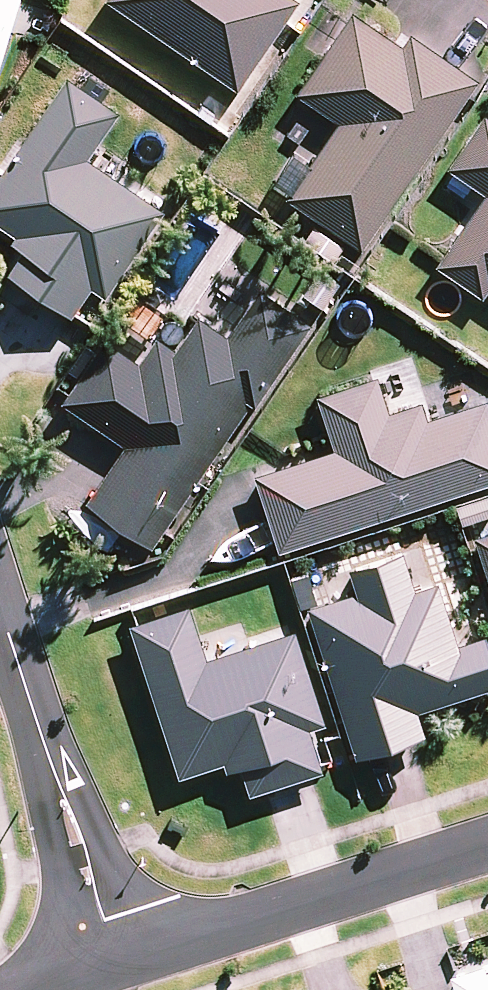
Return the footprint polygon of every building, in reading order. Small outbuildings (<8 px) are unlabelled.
[(16,0),(0,0),(0,49),(16,0)] [(237,92),(285,23),(299,3),(295,0),(106,0),(105,1),(237,92)] [(285,200),(360,252),(478,81),(411,35),(402,49),(351,13),(295,95),(338,124),(285,200)] [(68,80),(0,177),(0,226),(14,236),(9,243),(22,252),(7,273),(70,317),(90,289),(103,297),(162,212),(86,159),(117,114),(68,80)] [(485,117),(449,170),(485,195),(437,267),(481,297),(487,287),(487,119),(485,117)] [(85,504),(150,548),(248,404),(253,406),(310,323),(260,289),(228,337),(198,317),(175,351),(157,339),(140,364),(105,340),(61,404),(124,447),(85,504)] [(278,552),(487,484),(487,409),(485,402),(426,421),(420,403),(388,413),(376,377),(315,397),(329,439),(333,451),(253,478),(278,552)] [(475,538),(487,579),(487,533),(475,538)] [(308,610),(355,758),(423,736),(415,712),(487,690),(487,650),(484,637),(456,645),(436,584),(414,591),(402,553),(348,570),(355,595),(308,610)] [(188,606),(130,625),(179,776),(222,762),(226,772),(239,768),(248,795),(322,770),(309,729),(325,724),(295,631),(206,660),(188,606)] [(460,965),(467,988),(462,989),(487,989),(487,956),(460,965)]
